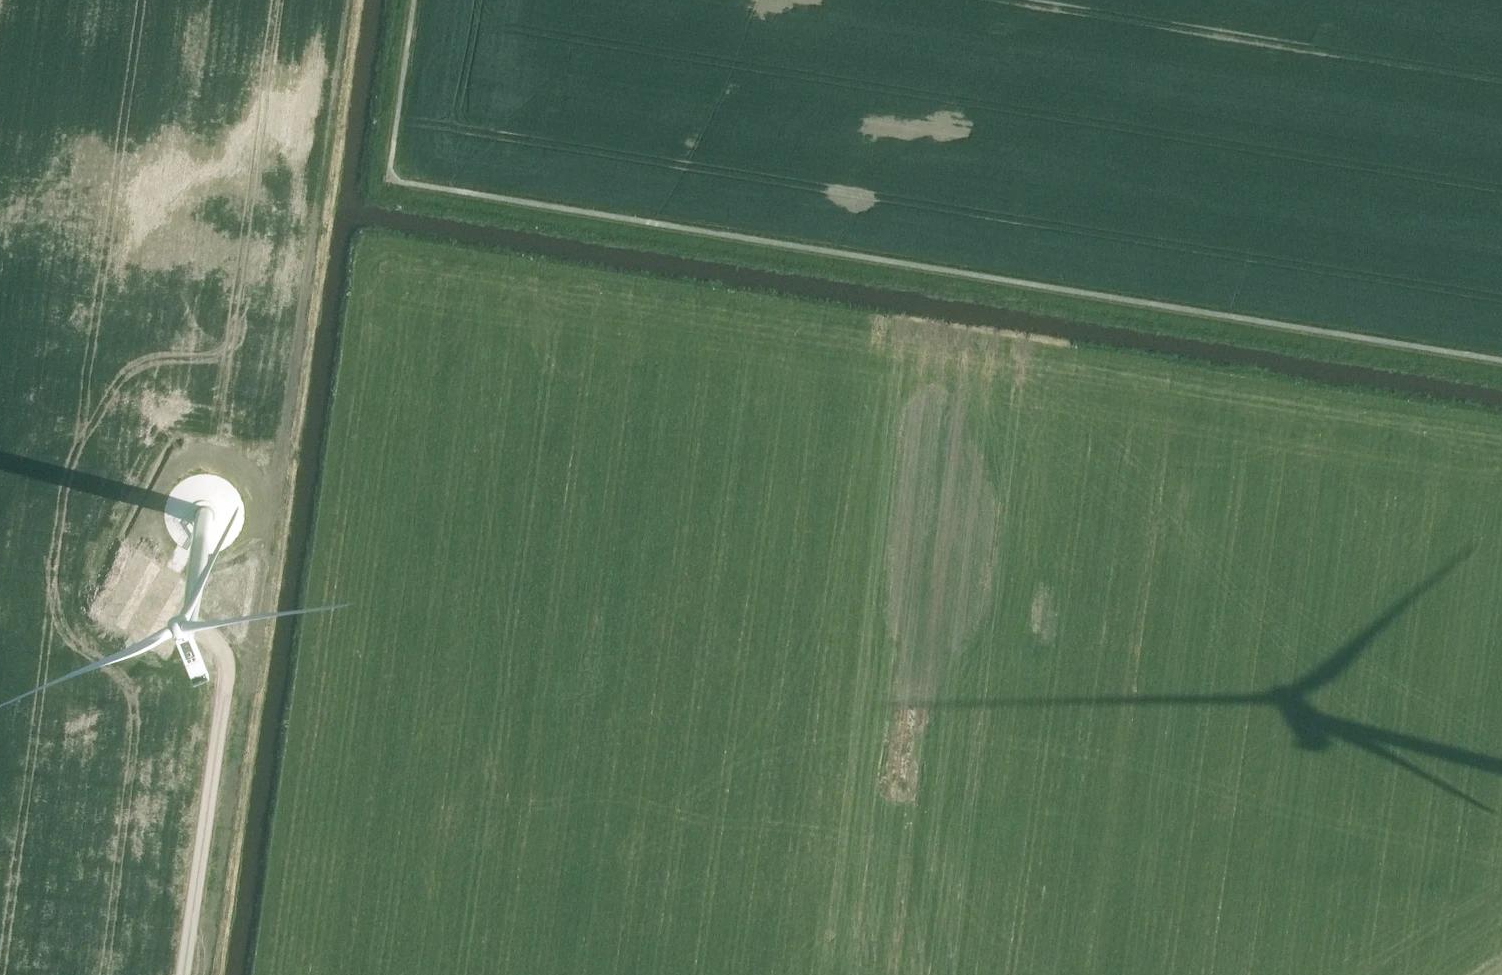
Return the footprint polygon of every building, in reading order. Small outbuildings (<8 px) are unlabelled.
[(215,514),(215,513),(215,512),(214,512),(214,511),(214,510),(214,509),(213,508),(212,508),(212,507),(211,506),(210,506),(209,505),(208,505),(207,505),(206,504),(205,504),(203,504),(202,505),(201,505),(200,506),(199,506),(198,507),(197,508),(197,510),(196,511),(196,512),(196,513),(196,514),(196,516),(196,517),(196,518),(197,519),(198,520),(198,521),(199,522),(200,522),(201,523),(202,523),(203,523),(204,524),(206,524),(207,523),(208,523),(209,522),(211,522),(212,521),(212,520),(213,519),(214,518),(214,517),(214,516),(215,515),(215,514)]
